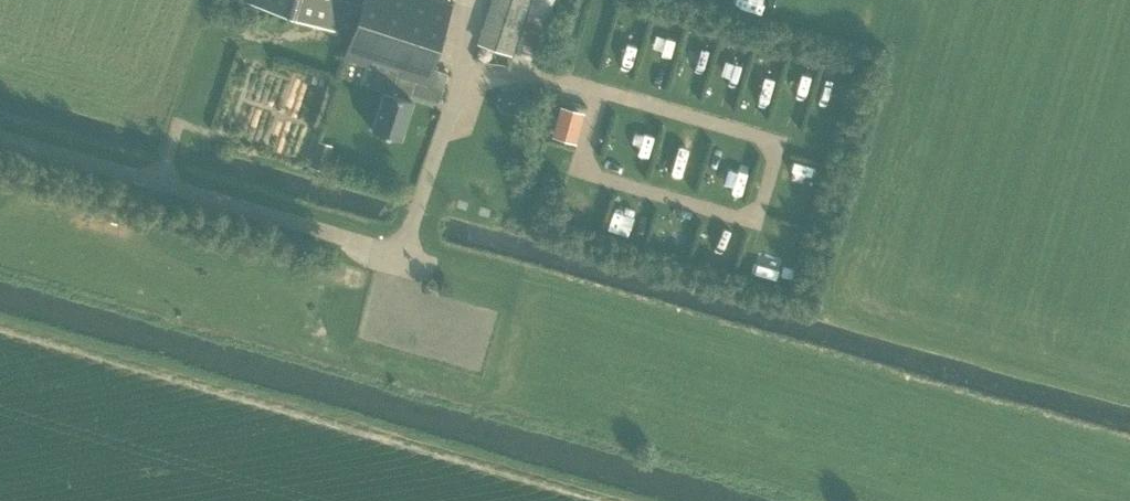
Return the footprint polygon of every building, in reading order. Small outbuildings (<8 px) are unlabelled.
[(244,0),(334,30),(335,26),(352,31),(344,57),(374,67),(368,85),(384,90),(371,129),(400,138),(412,99),(409,98),(415,80),(425,83),(430,66),(451,3),(441,0),(362,0),(361,3),(351,0),(244,0)] [(529,0),(491,0),(477,43),(511,54),(529,0)] [(555,0),(531,0),(514,52),(536,59),(555,0)] [(442,88),(447,72),(430,66),(425,83),(442,88)] [(586,111),(563,105),(554,136),(577,143),(586,111)]
